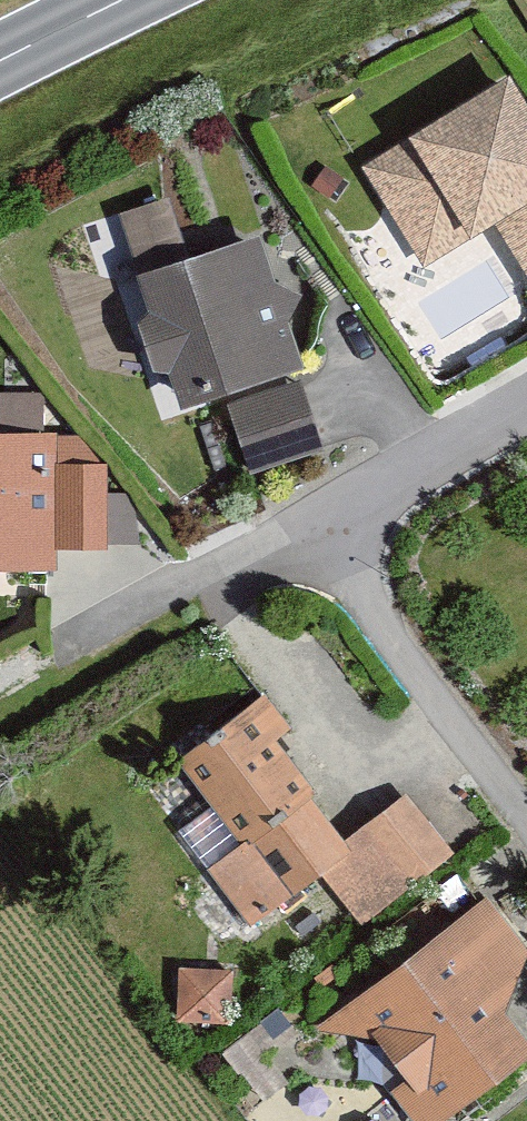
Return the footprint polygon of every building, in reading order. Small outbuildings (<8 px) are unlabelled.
[(465,126),(458,114),(365,170),(429,278),(506,233),(526,268),(526,89),(465,126)] [(308,378),(265,245),(199,265),(180,207),(130,222),(190,415),(308,378)] [(326,453),(306,393),(230,417),(249,477),(326,453)] [(60,441),(0,440),(0,577),(54,577),(54,553),(106,553),(107,470),(60,470),(60,441)] [(254,936),(326,882),(364,932),(455,863),(411,804),(350,849),(317,804),(321,801),(282,748),(292,740),(266,705),(184,766),(247,850),(211,877),(254,936)] [(512,1017),(526,954),(486,904),(333,1026),(410,1120),(463,1120),(526,1070),(526,1036),(512,1017)] [(232,1025),(235,977),(185,974),(183,1022),(232,1025)]
